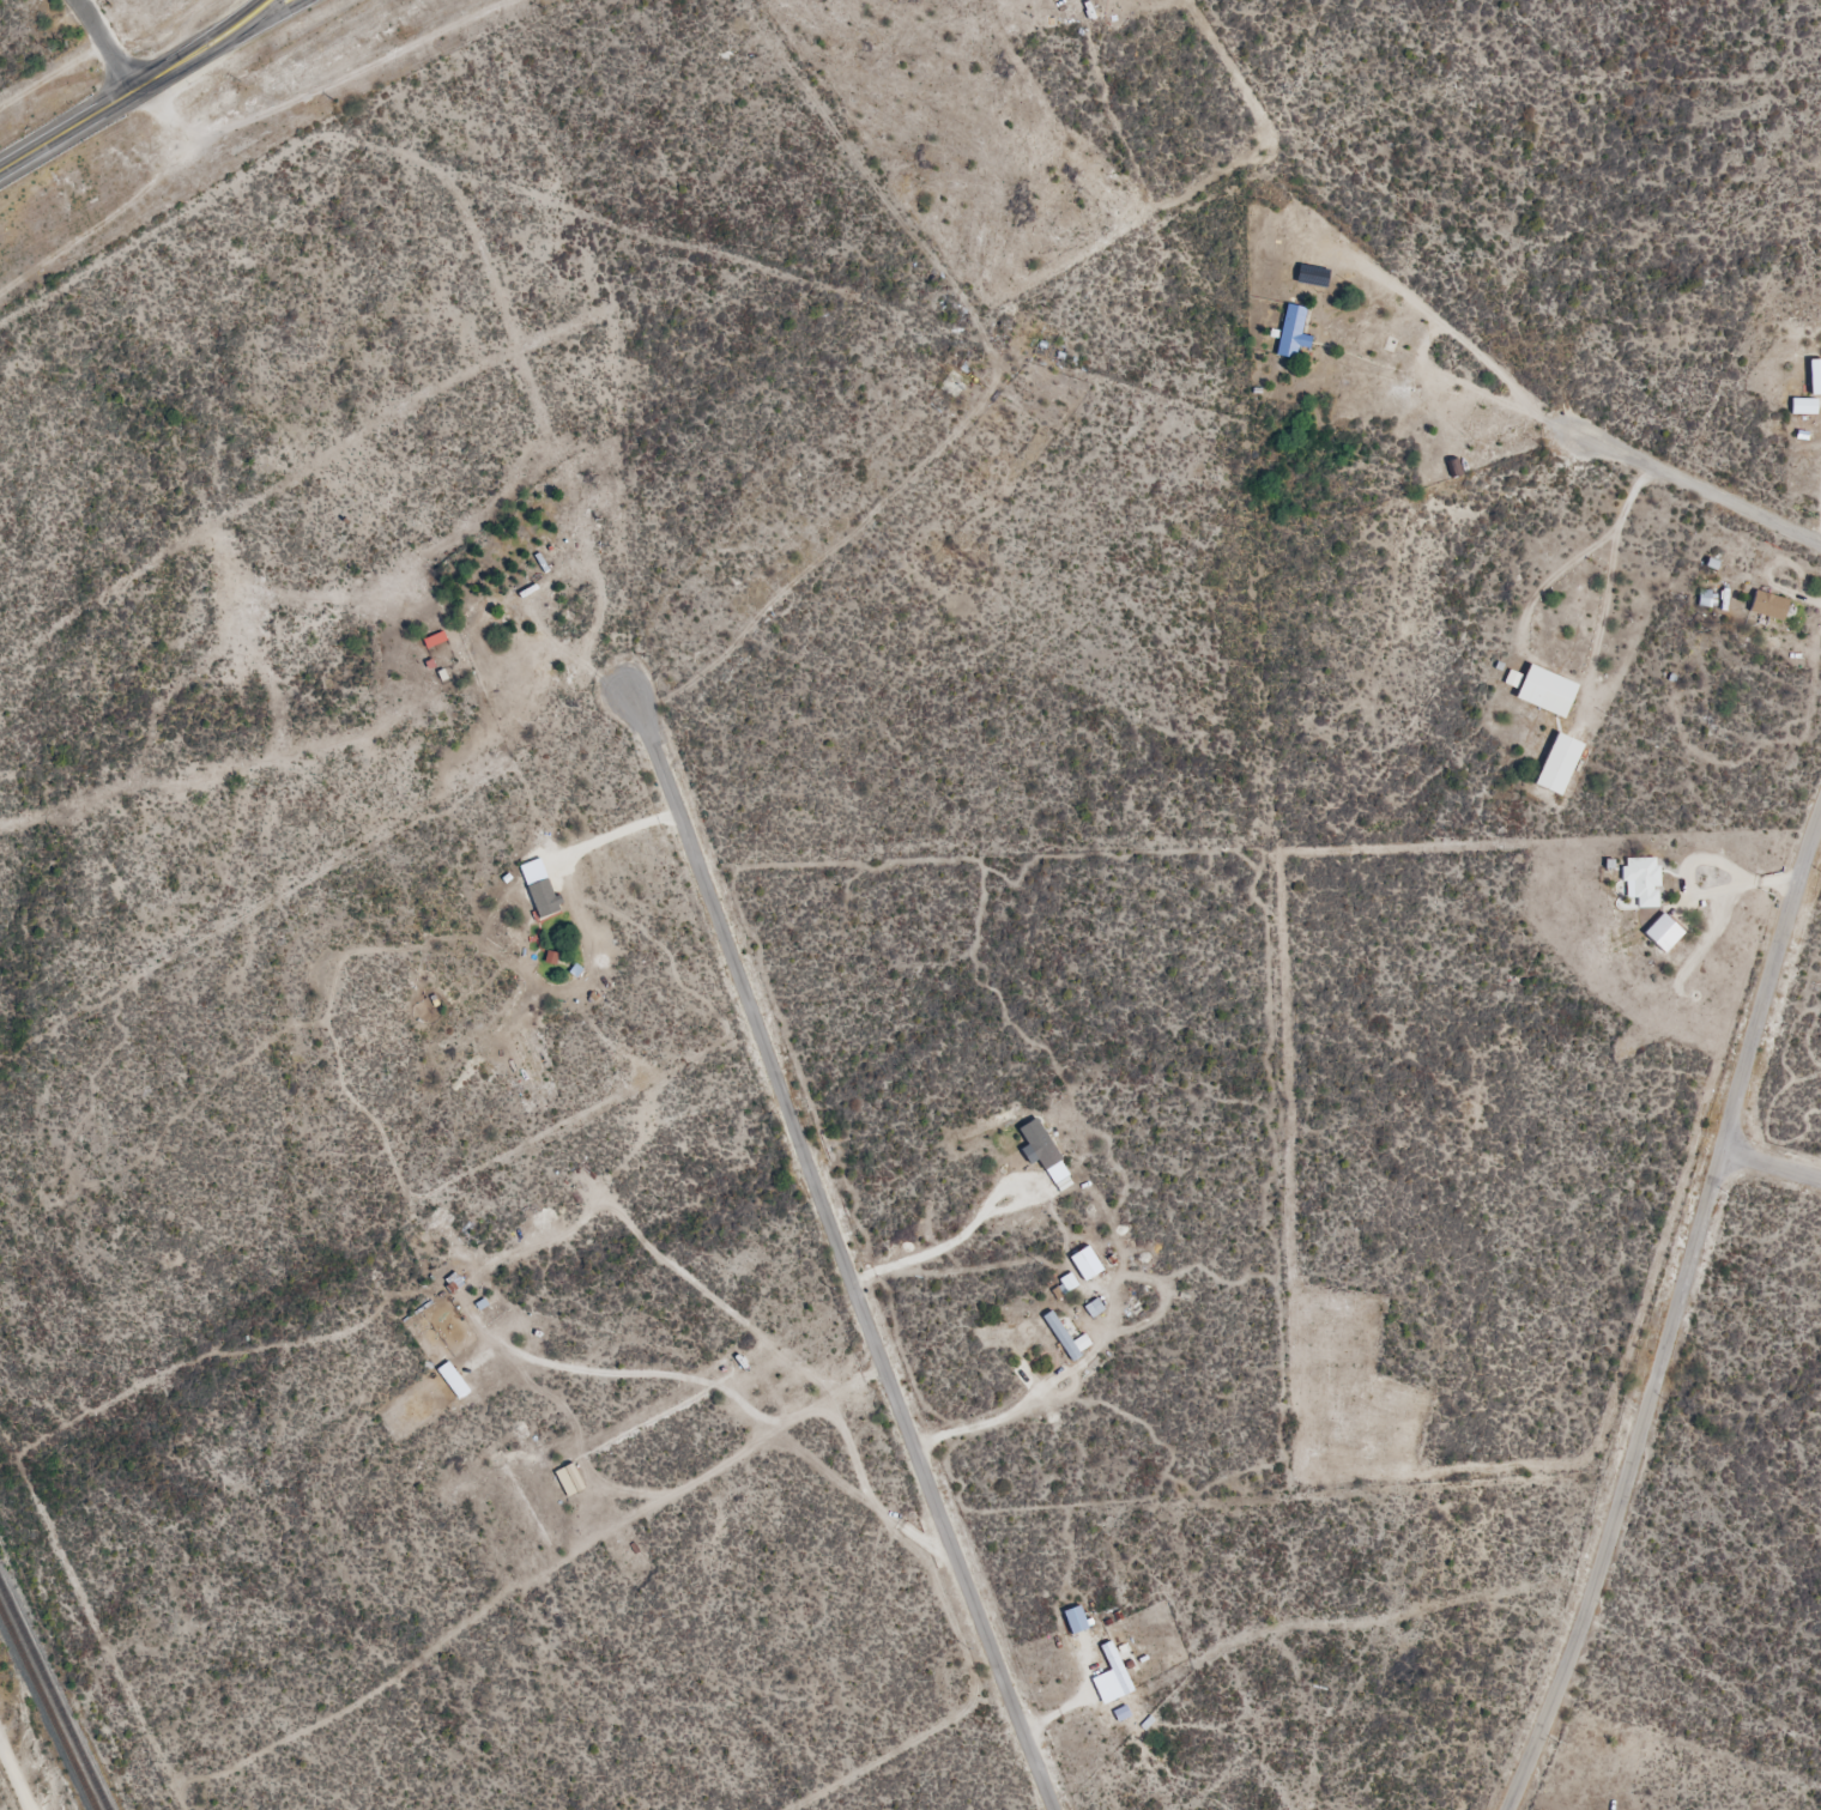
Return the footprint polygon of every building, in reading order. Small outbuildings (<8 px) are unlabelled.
[(1295,359),(1297,346),(1308,348),(1310,338),(1300,336),(1305,309),(1285,305),(1276,356),(1295,359)] [(1808,359),(1808,396),(1820,396),(1820,359),(1808,359)] [(1450,477),(1458,475),(1455,460),(1447,462),(1450,477)] [(1698,606),(1712,608),(1714,593),(1700,591),(1698,606)] [(1748,613),(1783,622),(1788,600),(1753,591),(1748,613)] [(446,642),(443,633),(423,640),(426,648),(446,642)] [(1517,686),(1552,710),(1563,693),(1528,669),(1517,686)] [(1532,785),(1560,796),(1581,743),(1554,732),(1532,785)] [(1635,908),(1658,908),(1658,858),(1622,858),(1622,881),(1635,881),(1635,908)] [(1084,1335),(1072,1343),(1051,1311),(1041,1318),(1070,1362),(1093,1347),(1084,1335)] [(1062,1613),(1071,1635),(1087,1629),(1078,1607),(1062,1613)] [(1133,1690),(1110,1642),(1099,1648),(1122,1696),(1133,1690)]
